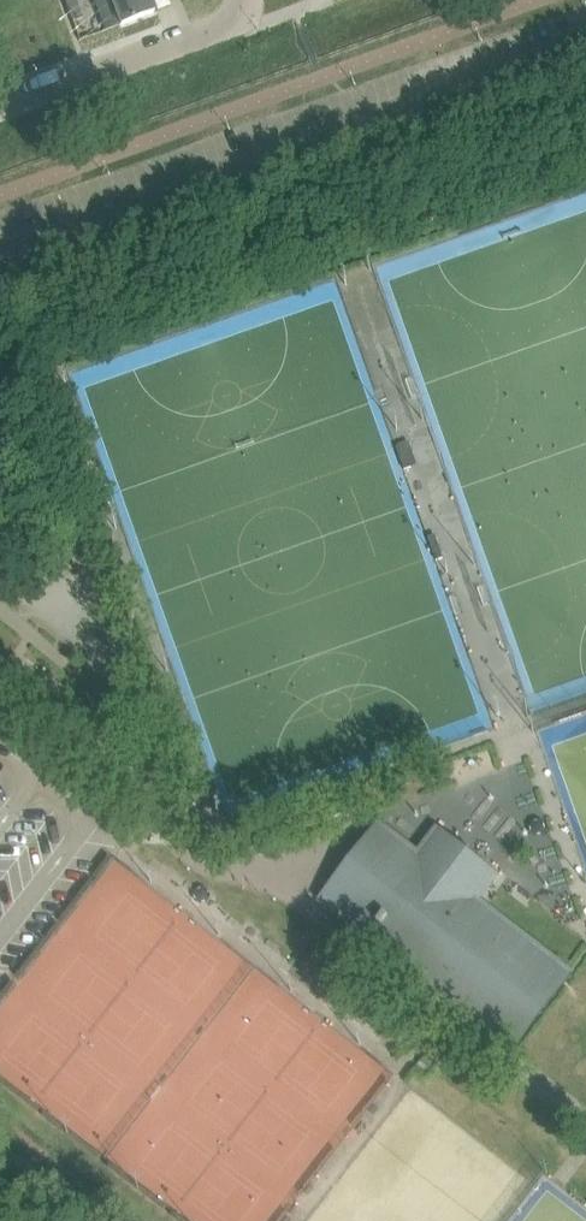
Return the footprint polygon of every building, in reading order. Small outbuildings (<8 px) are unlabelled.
[(76,0),(74,0),(66,3),(73,21),(82,17),(76,0)] [(120,25),(153,12),(149,0),(111,0),(120,25)] [(566,973),(478,904),(390,837),(337,906),(512,1042),(566,973)]
